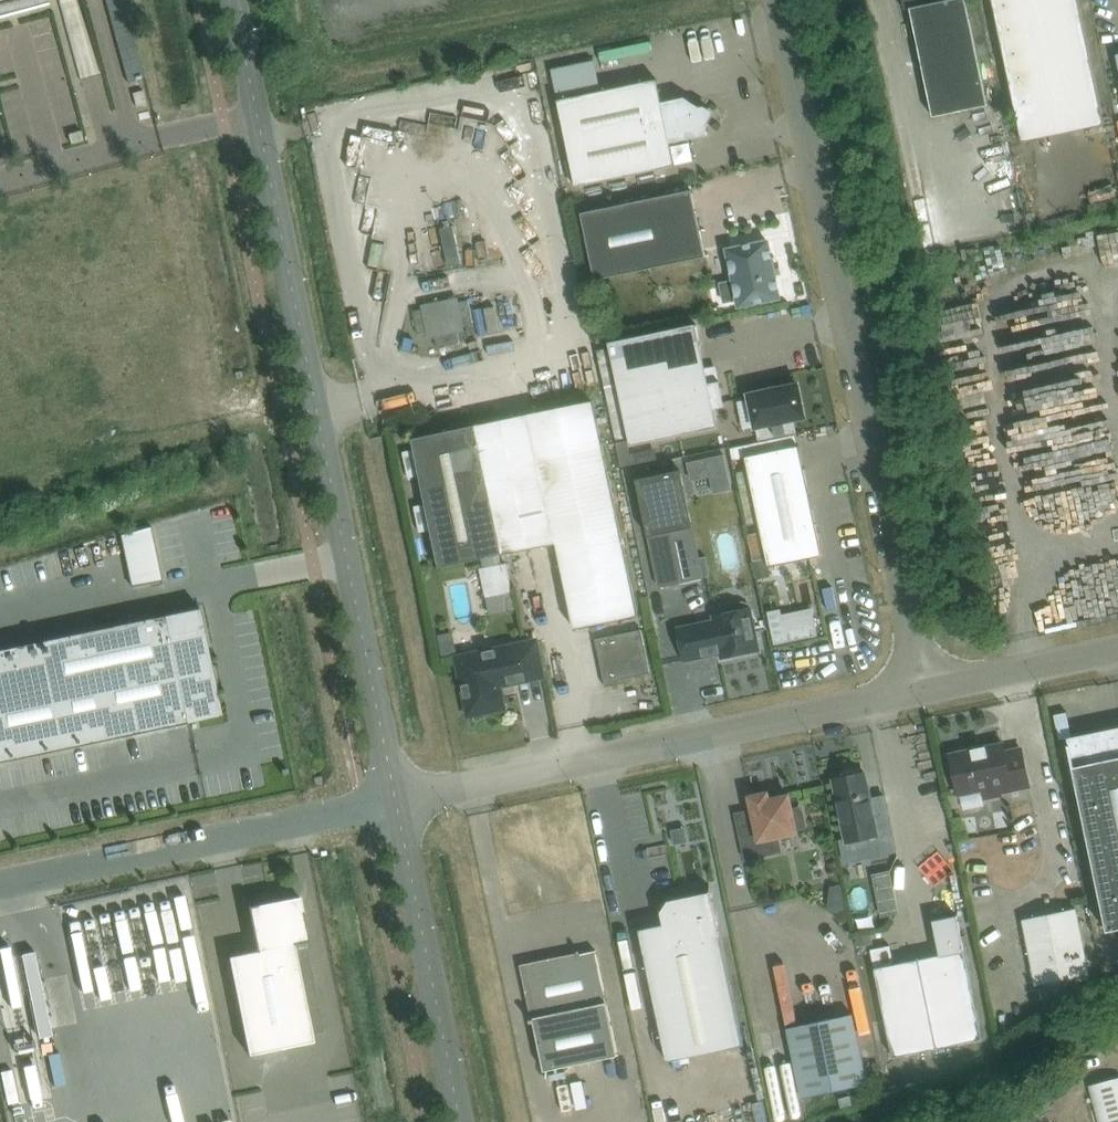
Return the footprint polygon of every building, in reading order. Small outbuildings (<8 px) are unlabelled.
[(128,82),(145,77),(124,0),(106,0),(128,82)] [(131,11),(145,4),(143,0),(126,0),(131,11)] [(905,10),(911,8),(933,116),(988,105),(966,0),(903,0),(905,10)] [(1022,142),(1105,124),(1079,0),(993,0),(1022,142)] [(636,84),(558,100),(576,186),(654,170),(675,166),(671,143),(708,135),(705,121),(710,114),(685,97),(662,102),(657,79),(636,84)] [(471,132),(475,109),(448,105),(446,115),(414,111),(412,123),(471,132)] [(372,165),(393,170),(402,133),(381,128),(372,165)] [(692,189),(582,212),(596,279),(706,256),(692,189)] [(460,220),(461,258),(477,258),(475,219),(460,220)] [(441,228),(448,265),(460,262),(453,226),(441,228)] [(1055,237),(1063,250),(1078,242),(1071,229),(1055,237)] [(725,301),(738,299),(740,306),(780,297),(768,241),(728,249),(734,280),(721,283),(725,301)] [(536,291),(489,297),(493,325),(539,319),(536,291)] [(419,332),(428,330),(429,337),(436,336),(438,346),(460,341),(458,331),(466,329),(465,322),(473,321),(468,299),(460,300),(459,296),(422,305),(423,308),(414,310),(419,332)] [(1035,329),(1080,319),(1077,304),(1055,308),(1056,315),(1033,320),(1035,329)] [(697,324),(609,343),(613,358),(620,391),(631,445),(718,426),(714,407),(724,405),(719,381),(709,383),(700,339),(697,324)] [(959,345),(967,367),(998,355),(990,334),(959,345)] [(1107,381),(1106,366),(1070,367),(1071,382),(1107,381)] [(798,384),(749,394),(759,439),(792,432),(789,420),(805,416),(798,384)] [(556,543),(570,608),(575,629),(638,616),(591,400),(412,438),(439,568),(556,543)] [(1038,456),(1064,452),(1061,435),(1117,427),(1117,415),(1095,419),(1094,410),(1061,415),(1059,402),(1033,406),(1037,429),(1034,429),(1038,456)] [(1015,435),(983,438),(985,458),(1017,455),(1015,435)] [(746,456),(769,566),(823,555),(799,445),(746,456)] [(1045,478),(1079,472),(1080,477),(1117,472),(1117,450),(1042,461),(1045,478)] [(693,480),(728,473),(724,455),(689,462),(693,480)] [(681,470),(637,479),(660,587),(703,578),(681,470)] [(1058,511),(1060,543),(1087,542),(1086,510),(1058,511)] [(163,580),(152,526),(122,534),(133,586),(163,580)] [(65,554),(39,557),(40,567),(66,564),(65,554)] [(507,562),(480,568),(486,597),(513,591),(507,562)] [(1117,600),(1117,576),(1105,577),(1106,601),(1117,600)] [(1055,621),(1073,619),(1070,598),(1052,600),(1055,621)] [(732,606),(733,611),(713,615),(714,620),(678,627),(685,660),(721,653),(722,657),(760,649),(751,607),(749,608),(748,603),(743,601),(735,603),(732,606)] [(818,635),(812,608),(782,614),(780,608),(767,611),(774,644),(818,635)] [(192,721),(191,716),(196,715),(199,713),(203,710),(206,707),(209,702),(211,699),(212,694),(212,690),(211,685),(211,681),(216,680),(214,669),(213,669),(208,670),(204,648),(196,613),(170,618),(169,614),(0,649),(0,761),(192,721)] [(642,629),(596,639),(606,686),(624,682),(623,678),(651,672),(642,629)] [(543,675),(536,641),(457,657),(470,715),(504,707),(500,685),(543,675)] [(1088,741),(1090,749),(1072,753),(1071,744),(1068,745),(1073,766),(1105,931),(1110,930),(1113,944),(1117,943),(1117,735),(1088,741)] [(1005,752),(1004,743),(950,754),(959,794),(982,789),(984,798),(1002,794),(1001,785),(1027,780),(1028,783),(1029,783),(1022,748),(1005,752)] [(842,777),(834,779),(838,801),(846,838),(839,840),(844,863),(897,852),(885,794),(871,797),(870,794),(865,772),(857,774),(854,770),(843,773),(842,777)] [(750,796),(755,820),(740,823),(747,857),(782,850),(779,836),(797,832),(796,828),(805,826),(801,808),(792,810),(789,795),(769,799),(768,792),(750,796)] [(1007,803),(1009,817),(1023,815),(1021,801),(1007,803)] [(668,1061),(744,1045),(709,882),(708,882),(710,892),(669,900),(661,912),(664,924),(640,929),(668,1061)] [(898,914),(895,895),(877,898),(881,917),(898,914)] [(257,950),(229,956),(249,1053),(314,1040),(295,944),(310,940),(303,907),(302,907),(300,896),(262,904),(262,903),(248,905),(257,950)] [(1024,918),(1037,983),(1089,973),(1076,908),(1024,918)] [(941,954),(920,958),(938,1048),(983,1038),(957,914),(935,919),(941,954)] [(871,933),(856,936),(858,947),(873,944),(871,933)] [(920,958),(894,964),(890,945),(871,949),(893,1057),(938,1048),(920,958)] [(531,1022),(534,1022),(545,1071),(618,1055),(596,950),(581,953),(580,950),(577,951),(578,954),(531,964),(525,974),(534,1019),(531,1019),(531,1022)] [(802,1097),(868,1083),(853,1014),(788,1027),(802,1097)] [(1089,1085),(1099,1121),(1117,1121),(1117,1076),(1089,1085)] [(850,1095),(838,1098),(841,1107),(853,1105),(850,1095)]
